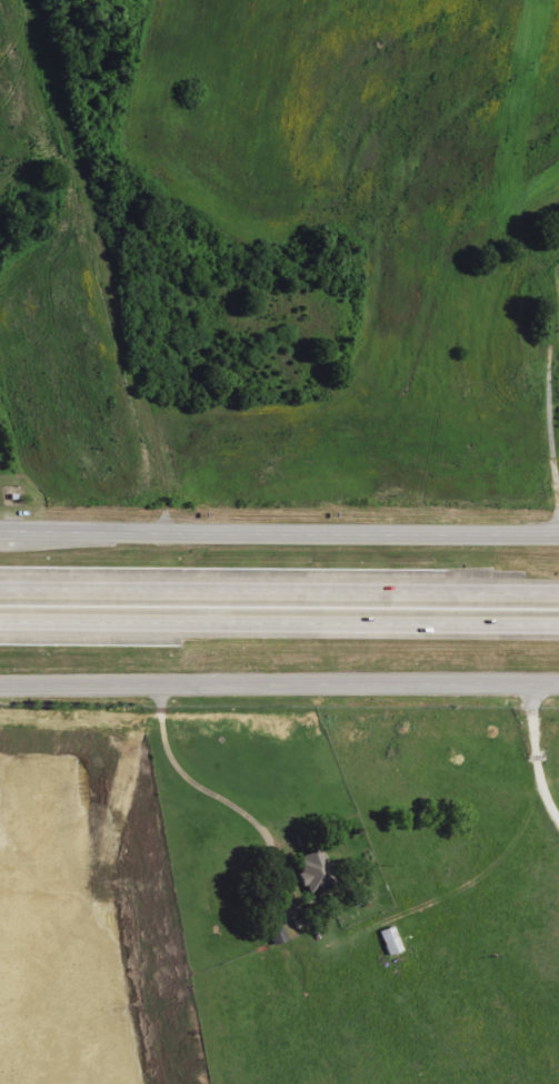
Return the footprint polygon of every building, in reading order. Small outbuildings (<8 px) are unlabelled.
[(300,855),(310,898),(332,892),(322,850),(300,855)]
